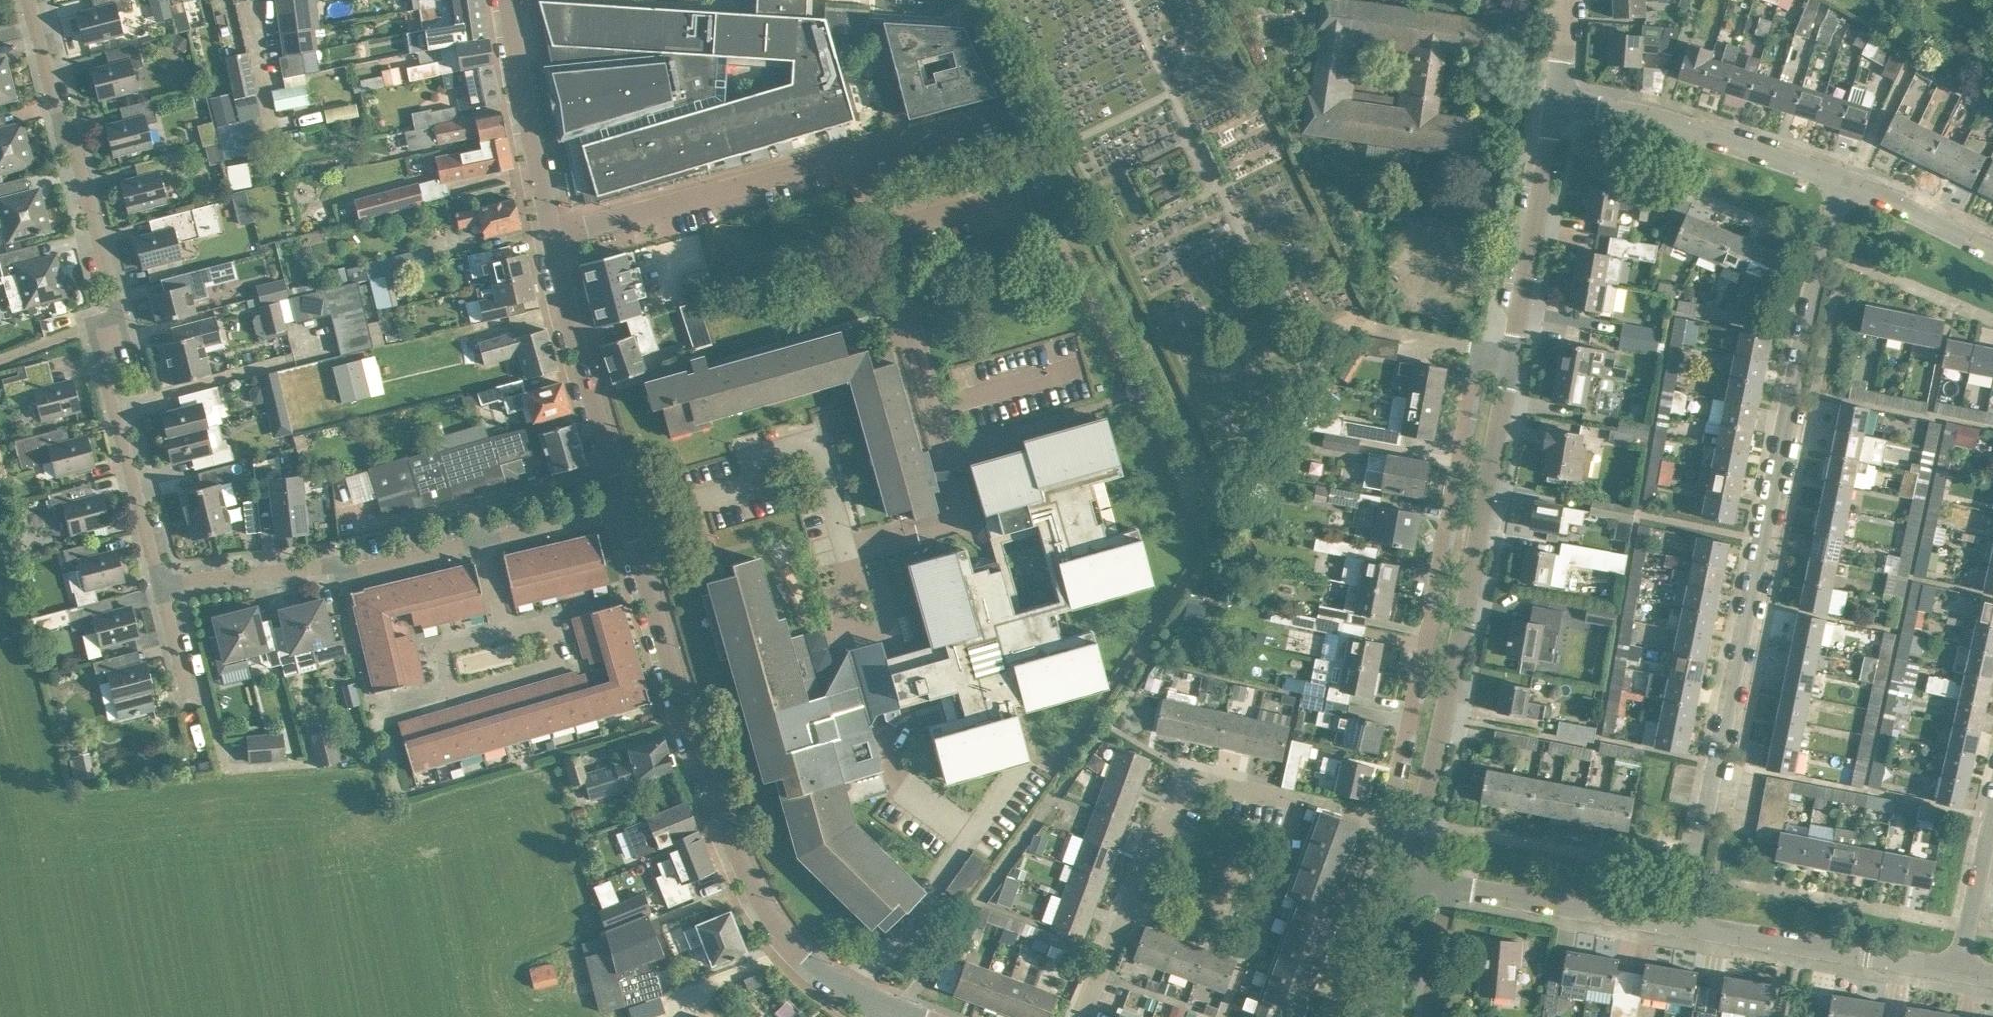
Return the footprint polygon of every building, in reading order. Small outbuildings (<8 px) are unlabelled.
[(94,9),(76,14),(84,43),(122,33),(117,12),(133,8),(130,0),(97,0),(99,8),(94,9)] [(280,37),(291,34),(291,32),(312,28),(308,0),(275,0),(280,37)] [(412,1),(413,10),(419,9),(419,6),(418,0),(421,0),(412,0),(412,1)] [(418,0),(419,6),(419,9),(421,17),(423,29),(425,28),(425,29),(438,27),(485,19),(482,0),(421,0),(418,0)] [(544,28),(551,65),(662,55),(661,52),(712,55),(714,11),(538,0),(538,2),(544,23),(545,23),(546,28),(544,28)] [(754,14),(794,16),(804,17),(805,0),(755,0),(754,14)] [(1275,101),(1288,96),(1241,0),(1225,0),(1275,101)] [(1356,0),(1323,0),(1319,31),(1322,31),(1313,95),(1309,95),(1304,132),(1476,158),(1482,120),(1439,113),(1448,50),(1491,56),(1496,21),(1356,0)] [(1615,17),(1647,16),(1647,1),(1658,0),(1614,0),(1615,17)] [(1679,6),(1687,9),(1690,0),(1681,0),(1679,6)] [(1777,4),(1788,10),(1793,0),(1779,0),(1777,3),(1777,4)] [(824,17),(829,32),(867,35),(868,21),(869,5),(825,2),(824,17)] [(183,4),(171,7),(178,34),(190,31),(183,4)] [(1795,33),(1797,34),(1809,37),(1817,10),(1805,7),(1795,33)] [(754,14),(714,11),(712,55),(661,52),(662,55),(551,65),(552,67),(549,67),(548,63),(545,64),(546,68),(542,68),(543,72),(545,72),(549,92),(547,92),(547,96),(549,96),(549,98),(548,98),(551,110),(552,110),(552,111),(550,112),(551,115),(554,115),(558,135),(555,136),(556,139),(560,139),(561,142),(565,141),(564,138),(565,138),(576,196),(583,194),(586,204),(599,200),(597,195),(670,173),(669,167),(686,162),(689,173),(706,168),(706,169),(707,168),(706,163),(778,142),(779,143),(780,142),(779,141),(852,119),(823,18),(804,17),(794,16),(754,14)] [(1820,26),(1816,39),(1830,43),(1833,33),(1840,19),(1838,18),(1828,12),(1820,26)] [(440,47),(440,48),(455,45),(488,39),(485,19),(438,27),(425,29),(428,49),(440,47)] [(958,104),(958,105),(994,96),(961,27),(882,22),(901,95),(907,118),(940,110),(938,102),(950,99),(952,106),(958,104)] [(1659,51),(1674,54),(1681,27),(1664,27),(1661,38),(1614,34),(1612,63),(1640,65),(1641,50),(1659,52),(1659,51)] [(280,37),(283,56),(294,54),(315,50),(312,28),(291,32),(291,34),(280,37)] [(1853,44),(1863,49),(1871,35),(1861,29),(1853,44)] [(1865,50),(1863,54),(1886,66),(1882,73),(1896,79),(1907,53),(1882,40),(1871,35),(1863,49),(1865,50)] [(434,75),(434,77),(459,71),(462,71),(491,64),(488,39),(455,45),(440,48),(443,60),(435,61),(438,74),(434,75)] [(114,64),(109,65),(91,70),(98,99),(137,89),(132,68),(143,65),(137,43),(110,50),(114,64)] [(1679,78),(1702,85),(1711,58),(1713,51),(1690,43),(1685,59),(1679,78)] [(1702,85),(1725,92),(1733,65),(1734,65),(1740,46),(1728,43),(1722,62),(1711,58),(1702,85)] [(278,57),(282,78),(318,72),(315,50),(294,54),(283,56),(278,57)] [(245,52),(223,57),(237,121),(259,116),(245,52)] [(1725,92),(1748,99),(1756,72),(1757,72),(1761,59),(1749,55),(1745,69),(1734,65),(1733,65),(1725,92)] [(13,97),(3,59),(0,60),(0,101),(13,97)] [(1915,72),(1938,84),(1943,74),(1920,63),(1915,72)] [(491,64),(462,71),(467,95),(456,97),(459,110),(499,102),(491,64)] [(398,68),(383,71),(386,87),(401,84),(398,68)] [(1748,99),(1771,106),(1779,79),(1757,72),(1756,72),(1748,99)] [(1943,74),(1938,84),(1959,95),(1963,85),(1943,74)] [(1771,106),(1794,113),(1802,86),(1779,79),(1771,106)] [(306,83),(272,89),(275,110),(310,103),(306,83)] [(1848,100),(1839,127),(1841,128),(1840,133),(1854,137),(1855,132),(1864,135),(1872,108),(1877,93),(1854,85),(1849,101),(1848,100)] [(1794,113),(1817,120),(1825,93),(1802,86),(1794,113)] [(1965,98),(1982,106),(1986,97),(1969,88),(1965,98)] [(229,93),(212,98),(219,126),(236,122),(229,93)] [(1817,120),(1839,127),(1848,100),(1825,93),(1817,120)] [(1982,106),(1992,112),(1992,100),(1986,97),(1982,106)] [(128,120),(123,121),(105,126),(113,155),(152,145),(146,124),(157,122),(152,100),(124,106),(128,120)] [(431,112),(434,126),(457,121),(454,107),(431,112)] [(478,135),(480,143),(506,137),(501,111),(474,117),(457,121),(434,126),(423,128),(422,127),(414,129),(417,144),(424,146),(438,143),(438,144),(478,135)] [(1882,143),(1903,153),(1917,123),(1896,113),(1882,143)] [(219,129),(224,150),(265,141),(260,119),(219,129)] [(1903,153),(1925,164),(1940,134),(1917,123),(1903,153)] [(7,128),(0,130),(0,171),(30,163),(20,124),(7,128)] [(1925,164),(1948,175),(1962,145),(1964,146),(1971,131),(1961,126),(1953,141),(1940,134),(1925,164)] [(506,137),(480,143),(481,149),(436,159),(441,182),(513,167),(506,137)] [(204,146),(209,165),(223,162),(218,142),(204,146)] [(1962,145),(1948,175),(1972,187),(1986,157),(1964,146),(1962,145)] [(143,176),(138,177),(120,182),(128,211),(166,201),(161,181),(185,174),(179,152),(139,163),(143,176)] [(1992,197),(1992,160),(1979,190),(1992,197)] [(1159,168),(1153,170),(1156,176),(1162,173),(1159,168)] [(10,181),(0,183),(0,208),(1,208),(9,239),(37,232),(37,234),(43,232),(42,230),(47,229),(37,190),(14,196),(10,181)] [(423,202),(418,181),(354,199),(359,219),(423,202)] [(1647,220),(1647,218),(1651,198),(1593,187),(1587,219),(1601,222),(1599,234),(1614,236),(1618,237),(1621,225),(1616,224),(1619,207),(1635,210),(1633,217),(1647,220)] [(233,194),(238,213),(249,210),(244,191),(233,194)] [(1181,194),(1163,203),(1165,206),(1182,198),(1181,194)] [(454,213),(458,228),(480,223),(483,238),(501,234),(520,229),(513,199),(454,213)] [(1254,200),(1249,202),(1252,209),(1257,206),(1254,200)] [(157,232),(152,234),(135,238),(142,267),(181,257),(177,242),(221,231),(213,203),(154,219),(157,232)] [(1675,244),(1699,254),(1711,223),(1688,213),(1675,244)] [(1698,254),(1721,264),(1734,233),(1711,223),(1698,254)] [(1721,264),(1745,273),(1757,242),(1734,233),(1721,264)] [(1581,251),(1577,276),(1618,284),(1619,284),(1624,258),(1625,253),(1640,256),(1643,242),(1630,239),(1618,237),(1614,236),(1610,256),(1581,251)] [(1757,242),(1745,273),(1768,283),(1780,252),(1757,242)] [(490,273),(492,284),(531,275),(528,260),(524,261),(522,255),(512,257),(509,245),(468,255),(473,277),(490,273)] [(365,262),(368,278),(435,262),(431,246),(365,262)] [(7,296),(8,296),(7,293),(22,289),(26,305),(64,295),(54,256),(31,262),(27,247),(0,254),(0,283),(3,282),(7,296)] [(624,252),(578,264),(585,289),(588,302),(589,302),(595,327),(626,319),(627,323),(647,316),(647,315),(640,316),(640,314),(636,298),(644,296),(645,296),(637,266),(636,266),(628,269),(624,253),(624,252)] [(684,271),(687,283),(710,278),(707,266),(684,271)] [(160,279),(160,280),(165,279),(168,291),(149,295),(156,323),(195,313),(192,300),(208,296),(204,283),(212,281),(209,267),(160,279)] [(346,269),(334,272),(337,286),(347,284),(349,283),(346,269)] [(531,275),(492,284),(495,296),(478,300),(483,321),(525,311),(522,300),(532,297),(531,291),(535,290),(531,275)] [(1613,313),(1618,284),(1577,276),(1571,305),(1613,313)] [(349,283),(347,284),(337,286),(291,297),(297,321),(331,312),(342,355),(373,347),(357,281),(349,283)] [(1657,291),(1676,296),(1678,285),(1660,281),(1657,291)] [(689,290),(692,302),(714,296),(712,285),(689,290)] [(65,300),(55,303),(58,315),(68,312),(65,300)] [(1677,310),(1696,314),(1698,304),(1679,300),(1677,310)] [(279,301),(258,306),(266,334),(286,329),(279,301)] [(696,301),(681,307),(695,349),(711,343),(696,301)] [(1862,331),(1887,336),(1892,310),(1867,305),(1862,331)] [(1710,317),(1728,320),(1730,310),(1712,307),(1710,317)] [(1730,310),(1728,320),(1747,324),(1749,314),(1730,310)] [(1887,336),(1913,342),(1918,315),(1892,310),(1887,336)] [(1918,315),(1913,342),(1940,348),(1945,321),(1918,315)] [(174,341),(162,344),(168,368),(166,372),(168,380),(172,382),(172,385),(211,375),(205,349),(222,345),(215,316),(170,327),(174,341)] [(631,335),(600,346),(613,382),(614,382),(645,371),(640,355),(659,348),(647,316),(627,323),(631,335)] [(1676,316),(1672,340),(1683,343),(1688,318),(1676,316)] [(1623,323),(1621,335),(1659,342),(1661,329),(1623,323)] [(936,491),(933,480),(930,471),(924,450),(918,452),(893,363),(890,350),(867,357),(865,349),(858,351),(851,328),(838,332),(843,349),(837,350),(835,343),(817,348),(817,346),(806,349),(806,351),(790,355),(789,354),(778,357),(778,359),(762,363),(761,361),(750,365),(751,366),(734,371),(734,369),(712,375),(713,377),(695,382),(699,395),(687,399),(685,393),(690,391),(685,371),(643,383),(644,384),(647,383),(650,392),(646,393),(651,410),(665,406),(667,415),(664,416),(669,436),(671,436),(670,432),(680,429),(681,433),(709,425),(706,416),(722,411),(721,408),(732,405),(733,408),(734,408),(733,405),(744,401),(745,405),(762,400),(761,397),(771,394),(772,397),(789,392),(788,389),(799,386),(800,389),(817,385),(816,381),(827,378),(828,381),(844,377),(844,379),(839,387),(846,391),(851,382),(852,382),(857,398),(860,397),(863,408),(860,409),(865,426),(868,425),(871,435),(868,436),(872,451),(876,450),(880,466),(876,467),(877,469),(880,468),(882,475),(879,476),(889,514),(913,507),(915,516),(912,517),(912,519),(935,512),(930,492),(936,491)] [(517,354),(525,379),(538,375),(557,369),(545,329),(513,338),(511,330),(477,340),(484,364),(517,354)] [(1742,330),(1737,354),(1768,360),(1773,336),(1742,330)] [(1361,353),(1367,354),(1397,359),(1400,342),(1370,336),(1361,331),(1352,346),(1361,353)] [(1659,342),(1621,335),(1619,348),(1656,355),(1659,342)] [(1944,366),(1968,370),(1974,344),(1949,339),(1944,366)] [(1672,340),(1668,363),(1679,366),(1683,343),(1672,340)] [(1565,343),(1560,369),(1590,374),(1604,377),(1606,365),(1615,367),(1617,353),(1607,351),(1584,347),(1565,343)] [(1992,375),(1992,348),(1974,344),(1968,370),(1992,375)] [(1737,354),(1732,376),(1763,383),(1768,360),(1737,354)] [(689,360),(693,375),(707,371),(703,356),(689,360)] [(1414,377),(1410,398),(1440,404),(1446,369),(1418,364),(1403,361),(1401,374),(1414,377)] [(1668,363),(1664,387),(1675,389),(1679,366),(1668,363)] [(1560,369),(1555,399),(1585,404),(1583,412),(1591,413),(1598,414),(1599,409),(1602,389),(1614,391),(1616,379),(1612,378),(1604,377),(1590,374),(1560,369)] [(259,376),(262,388),(268,412),(280,409),(282,419),(288,417),(277,371),(259,376)] [(45,372),(37,375),(27,377),(3,383),(6,396),(18,403),(29,400),(36,405),(37,404),(41,419),(80,409),(72,380),(48,386),(45,372)] [(1732,376),(1728,399),(1727,400),(1758,407),(1763,383),(1732,376)] [(522,379),(495,387),(477,392),(481,404),(498,399),(499,401),(504,400),(507,413),(529,407),(533,422),(550,417),(569,411),(569,409),(570,406),(569,401),(566,399),(561,382),(542,388),(526,392),(522,379)] [(165,437),(166,439),(203,429),(203,428),(205,428),(202,415),(209,413),(211,410),(210,405),(220,403),(217,386),(184,394),(187,406),(162,413),(168,437),(165,437)] [(1849,398),(1873,403),(1875,391),(1851,386),(1849,398)] [(1664,387),(1660,410),(1671,412),(1685,414),(1688,392),(1675,389),(1664,387)] [(1873,403),(1899,408),(1902,397),(1875,391),(1873,403)] [(1395,395),(1388,431),(1404,434),(1404,433),(1414,435),(1434,438),(1440,404),(1410,398),(1395,395)] [(1902,397),(1899,408),(1926,414),(1929,403),(1902,397)] [(1723,423),(1754,429),(1758,407),(1727,400),(1727,402),(1726,408),(1724,418),(1723,423)] [(1934,412),(1959,417),(1961,405),(1936,400),(1934,412)] [(1843,403),(1838,429),(1864,434),(1869,408),(1843,403)] [(1959,417),(1986,423),(1989,411),(1961,405),(1959,417)] [(1660,410),(1656,434),(1667,436),(1671,412),(1660,410)] [(1330,412),(1326,431),(1341,433),(1361,437),(1381,441),(1384,427),(1344,420),(1345,415),(1330,412)] [(1622,419),(1619,431),(1649,437),(1651,424),(1622,419)] [(884,658),(879,642),(867,646),(870,658),(841,667),(831,683),(870,706),(855,733),(857,737),(870,733),(868,726),(875,713),(883,711),(885,720),(895,725),(900,716),(897,706),(908,703),(927,698),(927,699),(956,690),(963,716),(946,721),(929,726),(932,737),(931,737),(942,775),(950,773),(952,781),(1027,760),(1012,705),(1021,702),(1023,711),(1031,708),(1032,708),(1098,690),(1096,681),(1104,679),(1093,641),(1090,631),(1072,636),(1072,635),(1055,640),(1051,625),(1049,626),(1045,614),(1070,607),(1067,599),(1074,597),(1077,606),(1143,587),(1141,579),(1149,577),(1138,538),(1135,528),(1117,533),(1103,537),(1099,523),(1094,524),(1087,499),(1092,498),(1088,484),(1102,480),(1102,479),(1120,474),(1117,464),(1107,425),(1099,428),(1096,420),(1021,441),(1024,450),(968,465),(969,468),(930,471),(933,480),(963,477),(977,526),(985,523),(989,537),(998,569),(987,573),(985,568),(971,572),(969,566),(964,548),(954,551),(953,551),(915,562),(917,570),(909,572),(928,639),(937,636),(939,643),(934,645),(934,644),(930,645),(930,646),(925,647),(920,648),(920,649),(912,651),(912,650),(895,655),(890,657),(887,658),(887,657),(884,658)] [(1947,420),(1943,438),(1950,440),(1955,441),(1959,423),(1947,420)] [(438,452),(437,448),(408,457),(407,456),(368,468),(374,487),(377,497),(382,516),(384,515),(379,501),(416,489),(421,507),(452,498),(469,488),(481,484),(503,480),(504,483),(505,483),(499,465),(544,452),(550,474),(585,464),(573,423),(565,426),(564,424),(562,425),(563,426),(539,433),(537,425),(491,436),(438,452)] [(1721,434),(1704,431),(1702,444),(1718,447),(1749,453),(1754,429),(1723,423),(1721,434)] [(1928,427),(1924,445),(1936,447),(1940,429),(1928,427)] [(87,436),(70,440),(64,442),(61,428),(14,440),(21,468),(52,460),(55,475),(77,469),(79,474),(92,471),(91,466),(94,465),(87,436)] [(203,429),(166,439),(172,463),(197,456),(200,468),(233,459),(230,445),(227,443),(217,445),(216,441),(212,438),(205,440),(203,429)] [(1583,434),(1567,432),(1555,429),(1555,430),(1549,429),(1546,448),(1551,449),(1547,474),(1549,474),(1548,480),(1568,483),(1569,477),(1581,480),(1581,479),(1589,481),(1594,451),(1581,449),(1583,434)] [(1838,429),(1832,455),(1868,462),(1868,461),(1883,465),(1888,439),(1864,434),(1838,429)] [(1649,437),(1619,431),(1611,430),(1609,440),(1647,446),(1649,437)] [(1361,437),(1341,433),(1326,431),(1324,445),(1358,452),(1361,437)] [(1656,434),(1651,459),(1662,461),(1667,436),(1656,434)] [(1718,447),(1713,470),(1744,476),(1749,453),(1718,447)] [(1941,447),(1937,464),(1949,466),(1953,449),(1941,447)] [(1923,452),(1918,472),(1930,474),(1934,454),(1923,452)] [(1384,489),(1404,492),(1424,496),(1430,462),(1390,455),(1389,457),(1369,453),(1366,469),(1387,472),(1384,489)] [(253,462),(257,498),(272,496),(276,536),(305,532),(299,476),(281,478),(279,455),(253,462)] [(1828,479),(1827,480),(1853,486),(1856,471),(1866,473),(1868,462),(1832,455),(1830,466),(1825,465),(1823,478),(1828,479)] [(1651,459),(1647,482),(1658,484),(1662,461),(1651,459)] [(180,493),(186,516),(225,506),(219,484),(234,481),(229,464),(198,472),(202,488),(180,493)] [(1713,470),(1708,493),(1739,499),(1744,476),(1713,470)] [(1936,472),(1932,491),(1944,493),(1947,475),(1936,472)] [(1827,480),(1822,505),(1848,510),(1853,486),(1827,480)] [(1917,480),(1913,498),(1925,500),(1929,482),(1917,480)] [(1658,484),(1647,482),(1643,504),(1654,506),(1658,484)] [(79,500),(76,486),(49,494),(54,516),(65,513),(71,533),(93,527),(95,537),(108,534),(106,524),(109,523),(102,494),(79,500)] [(1331,488),(1329,503),(1358,508),(1356,521),(1368,523),(1368,525),(1377,527),(1375,542),(1402,546),(1402,545),(1414,547),(1420,514),(1401,510),(1380,507),(1382,498),(1331,488)] [(1739,499),(1708,493),(1704,517),(1734,523),(1739,499)] [(260,532),(257,498),(243,502),(246,533),(260,532)] [(1930,498),(1926,516),(1938,519),(1942,500),(1930,498)] [(1596,515),(1617,519),(1634,522),(1637,507),(1593,499),(1591,511),(1536,501),(1532,527),(1567,533),(1570,520),(1580,522),(1583,520),(1584,517),(1596,519),(1596,515)] [(1911,504),(1907,523),(1919,525),(1923,507),(1911,504)] [(1822,505),(1817,530),(1843,536),(1848,510),(1822,505)] [(225,506),(186,516),(192,540),(231,530),(225,506)] [(1641,524),(1636,548),(1646,550),(1651,526),(1641,524)] [(1924,524),(1921,542),(1932,545),(1936,527),(1924,524)] [(1906,528),(1902,548),(1914,550),(1918,531),(1906,528)] [(1817,530),(1811,556),(1838,562),(1838,561),(1843,536),(1817,530)] [(597,533),(573,539),(585,588),(609,582),(597,533)] [(1699,536),(1694,559),(1726,566),(1730,543),(1699,536)] [(1317,538),(1316,549),(1332,552),(1332,553),(1356,558),(1358,546),(1317,538)] [(573,539),(550,545),(561,593),(585,588),(573,539)] [(85,589),(94,587),(124,579),(116,550),(94,556),(90,543),(63,550),(69,572),(80,569),(85,589)] [(550,545),(526,550),(538,599),(561,593),(550,545)] [(1575,559),(1609,565),(1612,552),(1577,545),(1575,559)] [(1522,580),(1542,583),(1550,585),(1550,584),(1576,589),(1578,578),(1575,574),(1567,572),(1570,556),(1528,548),(1522,580)] [(1636,548),(1632,572),(1642,574),(1646,550),(1636,548)] [(1931,551),(1919,549),(1915,567),(1927,569),(1931,551)] [(538,599),(526,550),(503,556),(514,605),(538,599)] [(1900,555),(1896,574),(1908,577),(1912,557),(1900,555)] [(1811,556),(1806,582),(1833,587),(1835,573),(1846,576),(1849,563),(1838,561),(1838,562),(1811,556)] [(831,683),(824,695),(818,697),(800,634),(785,638),(782,627),(780,628),(778,621),(780,620),(779,618),(772,620),(769,609),(766,609),(764,602),(767,601),(763,588),(761,588),(759,581),(761,580),(760,578),(758,579),(756,572),(758,571),(754,558),(730,564),(733,574),(709,581),(712,592),(705,594),(709,607),(711,607),(713,614),(711,615),(712,617),(714,616),(716,624),(714,624),(717,638),(719,637),(722,644),(720,645),(723,658),(731,656),(734,668),(736,667),(738,674),(736,675),(740,688),(742,688),(744,695),(742,696),(742,698),(744,697),(747,705),(744,705),(748,719),(750,718),(752,725),(750,726),(753,737),(750,738),(762,782),(777,778),(781,789),(783,788),(785,796),(783,796),(784,799),(786,799),(788,806),(786,807),(793,831),(795,831),(797,838),(795,839),(799,854),(804,859),(805,857),(811,863),(809,864),(818,873),(820,871),(826,878),(825,879),(834,889),(836,887),(842,893),(840,894),(850,904),(851,902),(857,908),(855,909),(857,911),(858,909),(864,915),(863,916),(873,926),(878,921),(886,928),(903,911),(904,912),(922,894),(902,875),(901,877),(895,871),(897,870),(895,868),(894,870),(888,865),(890,863),(871,845),(870,847),(864,841),(866,840),(864,838),(863,840),(857,834),(859,833),(850,824),(846,812),(844,813),(842,805),(844,805),(844,804),(887,792),(870,733),(857,737),(855,733),(870,706),(831,683)] [(1344,583),(1350,584),(1363,586),(1393,592),(1398,565),(1364,559),(1347,570),(1344,583)] [(1726,566),(1694,559),(1692,569),(1679,567),(1676,580),(1678,580),(1689,582),(1689,583),(1721,590),(1726,566)] [(474,563),(450,568),(462,617),(486,611),(474,563)] [(1991,565),(1985,591),(1992,593),(1992,565),(1991,565)] [(450,568),(427,574),(438,623),(462,617),(450,568)] [(1632,572),(1628,595),(1638,597),(1642,574),(1632,572)] [(1889,572),(1884,598),(1903,602),(1907,584),(1908,577),(1896,574),(1889,572)] [(427,574),(403,580),(410,609),(413,623),(420,621),(421,627),(438,623),(427,574)] [(403,580),(350,592),(387,615),(410,609),(403,580)] [(1678,580),(1673,604),(1685,606),(1716,613),(1721,590),(1689,583),(1689,582),(1678,580)] [(1913,580),(1909,598),(1921,600),(1925,582),(1913,580)] [(1833,587),(1806,582),(1801,608),(1827,613),(1833,587)] [(1393,592),(1363,586),(1358,612),(1368,614),(1370,614),(1381,616),(1381,617),(1394,619),(1397,602),(1391,601),(1393,592)] [(98,601),(94,587),(85,589),(74,591),(78,606),(98,601)] [(350,592),(363,645),(392,638),(387,615),(350,592)] [(1628,595),(1624,619),(1634,620),(1638,597),(1628,595)] [(1978,623),(1992,626),(1992,599),(1984,597),(1978,623)] [(53,628),(70,623),(72,631),(84,628),(85,633),(96,631),(100,646),(138,635),(131,606),(114,611),(108,612),(105,599),(66,609),(49,613),(53,628)] [(322,599),(300,604),(312,648),(315,662),(347,654),(337,614),(327,617),(322,599)] [(572,617),(579,641),(627,627),(620,603),(572,617)] [(273,628),(282,664),(285,676),(298,672),(293,652),(312,648),(300,604),(279,610),(283,626),(273,628)] [(1321,605),(1319,617),(1352,623),(1367,627),(1367,625),(1366,626),(1359,625),(1344,621),(1346,610),(1321,605)] [(1588,621),(1615,626),(1618,610),(1590,605),(1588,621)] [(271,666),(282,664),(273,628),(270,619),(260,622),(256,606),(234,612),(245,655),(258,652),(261,661),(271,666)] [(1685,606),(1680,629),(1711,636),(1716,613),(1685,606)] [(1538,660),(1538,659),(1553,662),(1562,612),(1534,607),(1532,623),(1515,620),(1511,640),(1509,640),(1509,643),(1511,644),(1509,655),(1538,660)] [(1901,610),(1889,607),(1885,625),(1897,627),(1901,610)] [(1907,607),(1903,625),(1915,628),(1919,609),(1907,607)] [(217,634),(211,636),(220,672),(223,684),(251,677),(248,665),(245,655),(234,612),(212,617),(217,634)] [(1352,623),(1343,622),(1319,617),(1294,612),(1292,625),(1316,629),(1316,630),(1326,632),(1342,635),(1350,636),(1352,623)] [(1800,614),(1794,640),(1820,645),(1826,619),(1800,614)] [(1624,619),(1620,641),(1629,643),(1634,620),(1624,619)] [(1972,648),(1992,653),(1992,626),(1978,623),(1972,648)] [(591,663),(605,659),(605,658),(634,650),(627,627),(579,641),(584,657),(589,656),(591,663)] [(1680,629),(1675,652),(1707,659),(1711,636),(1680,629)] [(1901,632),(1897,651),(1910,654),(1914,635),(1901,632)] [(363,645),(369,669),(417,657),(413,640),(408,641),(406,634),(392,638),(363,645)] [(1337,661),(1347,663),(1378,670),(1383,643),(1365,639),(1342,635),(1337,661)] [(1883,638),(1878,657),(1890,660),(1894,640),(1883,638)] [(1190,639),(1188,650),(1198,651),(1200,641),(1190,639)] [(1794,640),(1789,666),(1815,671),(1820,645),(1794,640)] [(1620,641),(1615,665),(1625,667),(1629,643),(1620,641)] [(1966,673),(1992,679),(1992,677),(1992,653),(1972,648),(1959,645),(1954,670),(1966,673)] [(605,659),(612,682),(649,702),(634,650),(605,658),(605,659)] [(1675,652),(1670,675),(1670,676),(1702,682),(1707,659),(1675,652)] [(109,681),(114,702),(119,718),(154,709),(150,692),(153,692),(145,663),(123,668),(119,655),(92,662),(98,684),(109,681)] [(417,657),(369,669),(374,693),(423,681),(417,657)] [(1896,658),(1892,677),(1904,679),(1908,660),(1896,658)] [(1330,660),(1326,684),(1331,685),(1328,698),(1347,703),(1350,691),(1373,695),(1373,693),(1377,694),(1379,682),(1375,681),(1378,670),(1347,663),(1337,661),(1330,660)] [(1877,664),(1873,683),(1885,686),(1889,666),(1877,664)] [(1615,665),(1611,688),(1621,690),(1625,667),(1615,665)] [(1789,666),(1784,691),(1810,696),(1815,671),(1789,666)] [(576,671),(560,676),(574,724),(597,718),(588,688),(589,688),(585,675),(578,677),(576,671)] [(1666,699),(1697,706),(1702,682),(1670,676),(1670,675),(1652,672),(1647,695),(1666,699)] [(1961,698),(1961,699),(1987,705),(1992,679),(1966,673),(1964,682),(1930,675),(1926,690),(1961,698)] [(1328,698),(1331,685),(1326,684),(1312,681),(1286,675),(1283,688),(1303,692),(1303,693),(1328,698)] [(560,676),(537,683),(551,731),(574,724),(560,676)] [(296,678),(288,680),(290,689),(295,687),(298,683),(296,678)] [(354,681),(342,684),(348,706),(359,703),(354,681)] [(612,682),(589,688),(588,688),(597,718),(649,702),(612,682)] [(1547,705),(1530,702),(1532,687),(1524,686),(1504,682),(1499,712),(1518,715),(1545,720),(1551,721),(1554,706),(1547,705)] [(537,683),(514,690),(528,738),(551,731),(537,683)] [(1890,683),(1886,702),(1899,704),(1903,686),(1890,683)] [(1611,688),(1607,711),(1617,713),(1621,690),(1611,688)] [(514,690),(491,696),(505,744),(528,738),(514,690)] [(1872,690),(1867,708),(1879,711),(1883,692),(1872,690)] [(1784,691),(1779,716),(1805,722),(1810,696),(1784,691)] [(1325,710),(1328,698),(1303,693),(1300,706),(1320,710),(1325,711),(1325,710)] [(491,696),(468,703),(482,751),(505,744),(491,696)] [(1159,731),(1190,738),(1197,706),(1165,699),(1158,732),(1159,732),(1159,731)] [(1666,699),(1661,722),(1692,729),(1697,706),(1666,699)] [(1961,699),(1955,724),(1981,730),(1987,705),(1961,699)] [(468,703),(445,710),(459,758),(482,751),(468,703)] [(1190,738),(1220,745),(1228,713),(1197,706),(1190,738)] [(1885,709),(1881,727),(1893,730),(1897,711),(1885,709)] [(445,710),(422,717),(436,765),(459,758),(445,710)] [(1617,713),(1607,711),(1603,735),(1613,737),(1617,713)] [(1220,745),(1251,752),(1258,720),(1228,713),(1220,745)] [(1346,744),(1358,747),(1378,751),(1384,724),(1365,719),(1335,713),(1332,727),(1339,729),(1336,741),(1346,744)] [(1866,715),(1862,733),(1874,736),(1878,718),(1866,715)] [(1779,716),(1774,741),(1800,747),(1805,722),(1779,716)] [(436,765),(422,717),(398,724),(412,772),(436,765)] [(1557,734),(1595,741),(1598,726),(1560,719),(1557,734)] [(1258,720),(1251,752),(1282,759),(1281,759),(1282,760),(1287,740),(1290,727),(1258,720)] [(1692,729),(1661,722),(1656,746),(1687,753),(1692,729)] [(1955,724),(1949,749),(1975,755),(1981,730),(1955,724)] [(309,734),(317,767),(341,760),(332,728),(309,734)] [(1295,728),(1293,739),(1305,742),(1307,735),(1303,730),(1295,728)] [(1494,742),(1518,746),(1521,735),(1496,730),(1494,742)] [(283,731),(265,733),(272,761),(285,760),(283,731)] [(246,734),(248,763),(272,761),(265,733),(246,734)] [(1880,734),(1876,751),(1888,753),(1892,737),(1880,734)] [(1521,735),(1518,746),(1537,749),(1539,738),(1521,735)] [(598,777),(586,781),(591,797),(622,788),(621,785),(672,769),(671,765),(675,764),(671,753),(667,754),(662,737),(626,748),(630,761),(596,772),(598,777)] [(1290,752),(1302,755),(1310,757),(1313,744),(1305,742),(1293,739),(1290,752)] [(1861,740),(1857,758),(1869,761),(1873,743),(1861,740)] [(1549,751),(1567,754),(1569,744),(1551,741),(1549,751)] [(1599,752),(1617,756),(1620,745),(1602,741),(1599,752)] [(1800,747),(1774,741),(1768,768),(1794,774),(1800,747)] [(1569,744),(1567,754),(1585,758),(1587,747),(1569,744)] [(1620,745),(1617,756),(1636,760),(1638,749),(1620,745)] [(1117,748),(1106,778),(1137,790),(1149,759),(1117,748)] [(1949,749),(1943,775),(1970,781),(1975,755),(1949,749)] [(564,760),(571,785),(586,781),(579,756),(564,760)] [(1325,756),(1321,772),(1341,776),(1337,791),(1367,798),(1374,767),(1325,756)] [(1886,762),(1874,759),(1870,779),(1877,780),(1882,782),(1886,762)] [(1284,781),(1283,782),(1296,785),(1301,763),(1288,760),(1284,781)] [(1867,768),(1855,765),(1851,784),(1863,787),(1867,768)] [(1482,802),(1507,807),(1513,774),(1488,769),(1487,776),(1473,773),(1469,793),(1483,796),(1482,802)] [(1507,807),(1531,811),(1537,778),(1513,774),(1507,807)] [(1970,781),(1943,775),(1938,801),(1964,807),(1970,781)] [(1768,776),(1766,787),(1790,792),(1790,791),(1792,780),(1768,776)] [(1106,778),(1095,808),(1126,819),(1137,790),(1106,778)] [(1531,811),(1556,816),(1562,783),(1537,778),(1531,811)] [(1818,785),(1800,782),(1798,793),(1816,796),(1818,785)] [(1556,816),(1580,821),(1586,788),(1562,783),(1556,816)] [(1766,787),(1764,800),(1788,804),(1790,792),(1766,787)] [(1844,790),(1828,787),(1826,798),(1842,801),(1844,790)] [(1580,821),(1604,825),(1611,792),(1586,788),(1580,821)] [(1611,792),(1604,825),(1629,830),(1631,821),(1636,797),(1611,792)] [(1869,795),(1852,792),(1850,803),(1867,806),(1869,795)] [(1894,800),(1878,797),(1876,807),(1892,810),(1894,800)] [(1764,800),(1761,812),(1785,816),(1788,804),(1764,800)] [(657,848),(657,849),(666,845),(697,832),(697,831),(696,832),(695,828),(696,828),(695,827),(692,828),(683,805),(686,804),(685,802),(667,810),(624,827),(636,857),(657,848)] [(1920,805),(1903,802),(1901,812),(1910,814),(1918,815),(1920,805)] [(1946,810),(1929,806),(1927,817),(1944,820),(1946,810)] [(1095,808),(1084,837),(1115,849),(1126,819),(1095,808)] [(1323,812),(1293,892),(1303,896),(1258,1016),(1294,1016),(1295,1013),(1302,1015),(1303,1014),(1300,1013),(1304,1002),(1307,1003),(1312,988),(1310,987),(1313,976),(1316,977),(1322,961),(1319,960),(1323,950),(1326,951),(1332,935),(1329,934),(1333,923),(1336,924),(1341,908),(1329,904),(1333,893),(1336,894),(1342,878),(1339,877),(1343,867),(1346,868),(1351,852),(1349,851),(1352,841),(1355,842),(1361,825),(1323,812)] [(1761,812),(1759,824),(1783,829),(1785,816),(1761,812)] [(1910,814),(1907,828),(1915,829),(1918,815),(1910,814)] [(1756,839),(1780,843),(1782,832),(1783,832),(1783,829),(1759,824),(1756,839)] [(697,832),(666,845),(676,869),(656,877),(668,907),(692,897),(686,881),(713,870),(697,832)] [(1777,858),(1803,863),(1808,837),(1783,832),(1782,832),(1780,843),(1777,858)] [(1084,837),(1073,867),(1104,879),(1115,849),(1084,837)] [(1803,863),(1829,868),(1834,842),(1808,837),(1803,863)] [(1044,842),(1033,838),(1029,850),(1039,854),(1044,842)] [(1829,868),(1855,873),(1860,847),(1834,842),(1829,868)] [(1855,873),(1880,878),(1885,851),(1860,847),(1855,873)] [(1880,878),(1906,883),(1911,856),(1885,851),(1880,878)] [(972,852),(945,889),(945,890),(961,902),(989,864),(972,852)] [(1295,852),(1292,860),(1300,863),(1303,855),(1295,852)] [(1911,856),(1906,883),(1932,888),(1937,861),(1911,856)] [(1073,867),(1062,897),(1093,908),(1104,879),(1073,867)] [(1015,896),(1002,891),(997,904),(1010,909),(1015,896)] [(602,910),(599,911),(606,928),(649,911),(643,893),(618,903),(602,910)] [(1093,908),(1062,897),(1051,927),(1082,939),(1093,908)] [(1281,908),(1278,915),(1288,919),(1291,912),(1281,908)] [(986,920),(1005,927),(1008,917),(990,910),(986,920)] [(733,956),(745,951),(729,911),(683,931),(690,948),(703,943),(711,964),(729,957),(730,959),(734,958),(733,956)] [(604,931),(605,935),(623,1005),(663,995),(654,958),(663,955),(646,914),(628,922),(604,931)] [(1008,917),(1005,927),(1021,933),(1024,924),(1008,917)] [(1031,938),(1048,944),(1052,934),(1034,927),(1031,938)] [(1136,959),(1166,970),(1177,939),(1148,928),(1148,927),(1147,927),(1136,959)] [(1052,934),(1048,944),(1065,951),(1068,941),(1052,934)] [(1273,934),(1270,942),(1279,945),(1282,937),(1273,934)] [(1166,970),(1195,981),(1207,950),(1177,939),(1166,970)] [(1481,993),(1514,996),(1517,965),(1526,966),(1528,943),(1486,939),(1481,993)] [(1207,950),(1195,981),(1225,992),(1230,978),(1237,960),(1236,959),(1236,960),(1207,950)] [(1588,987),(1589,987),(1594,954),(1569,950),(1566,967),(1552,964),(1547,992),(1587,998),(1588,987)] [(1631,972),(1617,969),(1619,958),(1594,954),(1589,987),(1614,991),(1614,997),(1610,1016),(1623,1016),(1631,972)] [(952,994),(976,1003),(988,969),(965,961),(962,969),(956,967),(957,964),(948,960),(943,972),(940,970),(934,986),(953,993),(952,994)] [(1262,960),(1260,967),(1270,970),(1272,964),(1262,960)] [(529,968),(534,988),(556,983),(552,963),(529,968)] [(1623,1016),(1636,1016),(1639,1001),(1642,996),(1667,1000),(1672,967),(1647,963),(1646,974),(1631,972),(1623,1016)] [(1698,971),(1672,967),(1667,1000),(1692,1004),(1698,971)] [(976,1003),(998,1011),(1010,978),(988,969),(976,1003)] [(1746,1013),(1751,980),(1726,976),(1721,1009),(1723,1009),(1722,1016),(1745,1016),(1746,1013)] [(1015,1016),(1021,1016),(1033,986),(1010,978),(998,1011),(1015,1016)] [(1146,986),(1158,991),(1161,984),(1148,979),(1146,986)] [(1746,1013),(1760,1015),(1760,1016),(1784,1016),(1788,998),(1787,997),(1786,999),(1787,999),(1785,1014),(1772,1012),(1777,984),(1751,980),(1746,1013)] [(1164,982),(1161,991),(1171,995),(1174,986),(1164,982)] [(1021,1016),(1048,1016),(1056,994),(1033,986),(1021,1016)] [(1859,998),(1834,994),(1831,1012),(1819,1010),(1818,1016),(1856,1016),(1859,998)] [(1158,1001),(1149,998),(1145,1009),(1154,1012),(1158,1001)] [(1246,1006),(1255,1010),(1258,1001),(1250,998),(1246,1006)] [(1859,998),(1856,1016),(1882,1016),(1884,1002),(1859,998)] [(1207,1005),(1204,1012),(1216,1016),(1219,1010),(1207,1005)] [(1174,1006),(1171,1016),(1184,1016),(1186,1011),(1174,1006)] [(1933,1010),(1908,1006),(1907,1016),(1932,1016),(1933,1010)]
